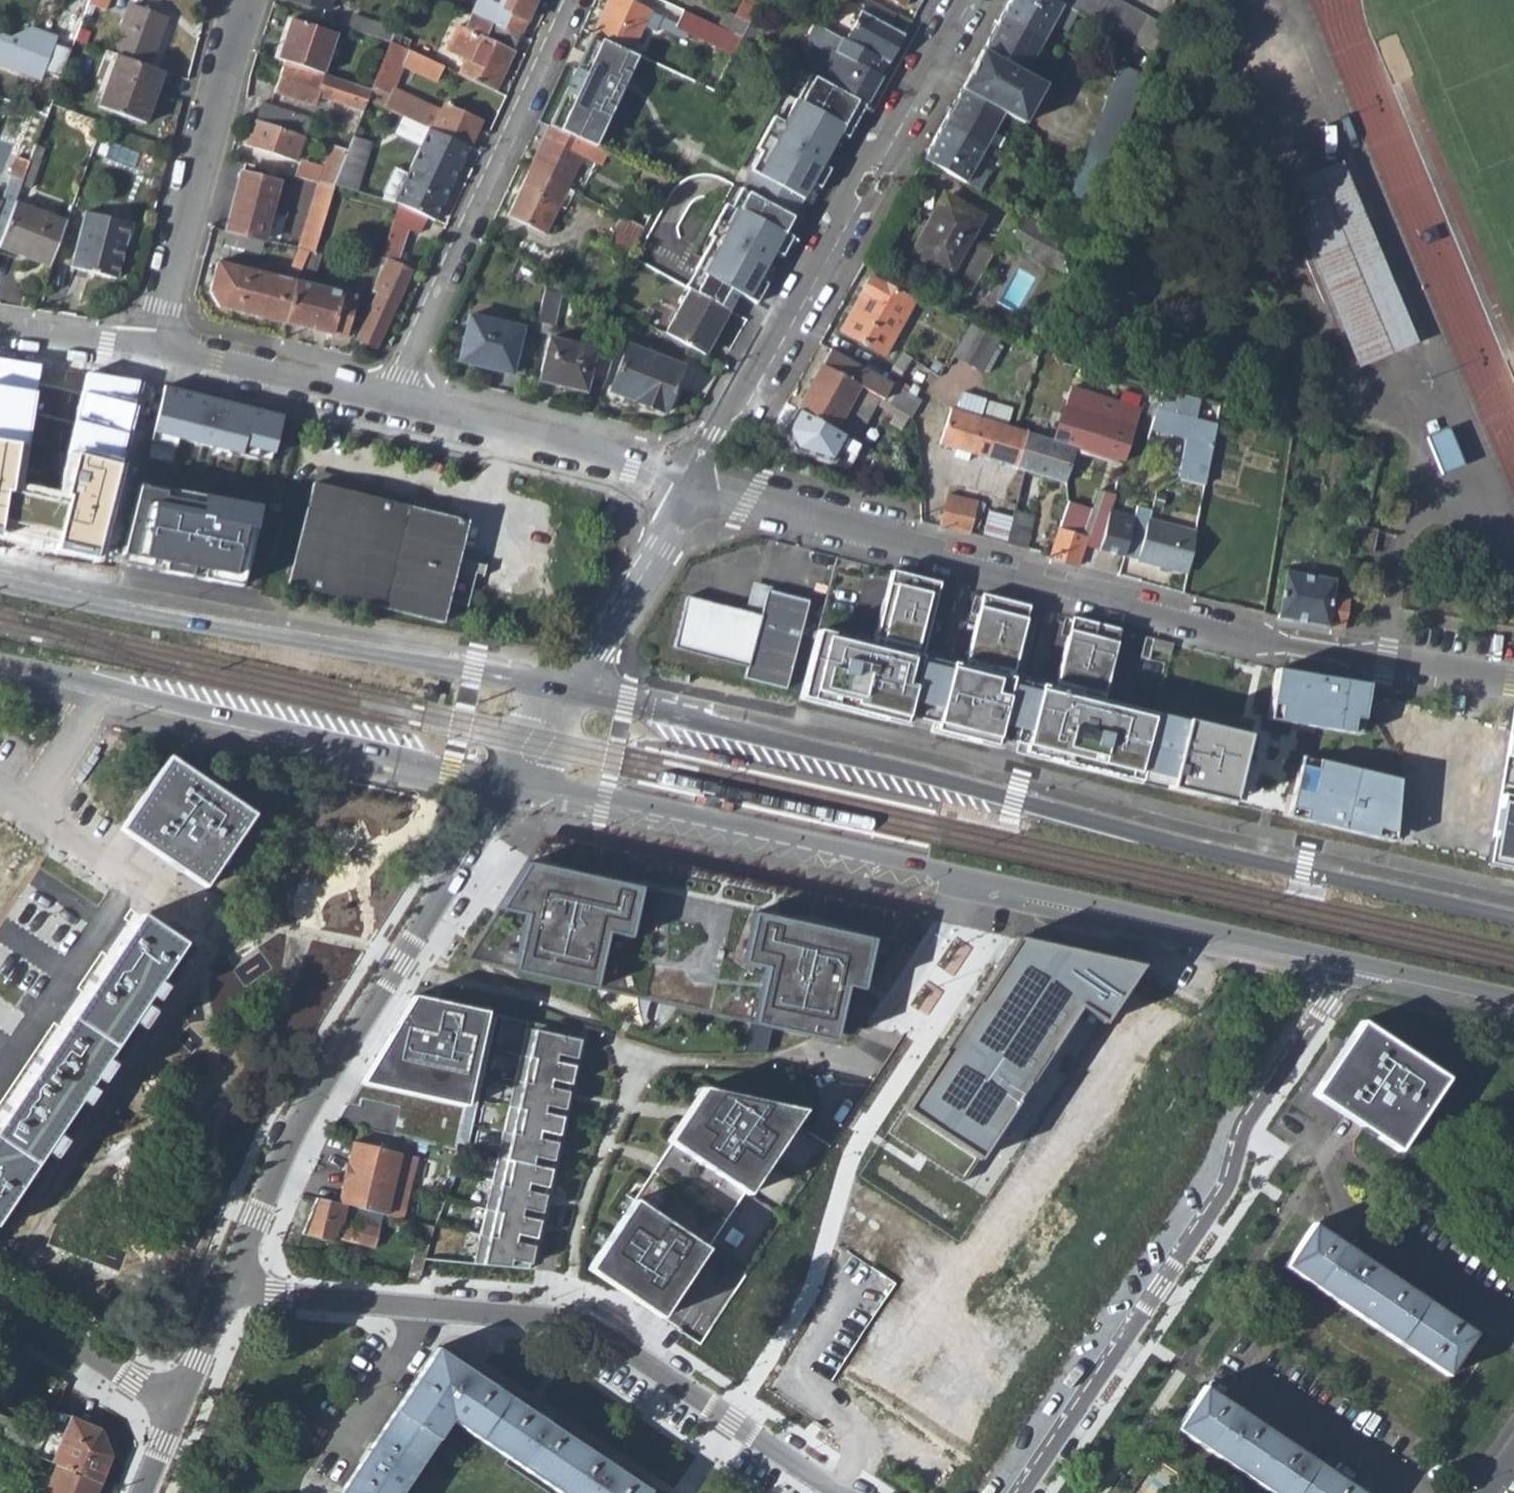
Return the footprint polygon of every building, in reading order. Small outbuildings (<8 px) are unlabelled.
[(90,2),(107,8),(110,0),(91,0),(90,2)] [(515,2),(510,14),(499,10),(492,25),(518,37),(535,0),(510,0),(515,2)] [(592,36),(632,55),(643,30),(655,36),(662,21),(650,15),(650,13),(620,0),(609,0),(592,36)] [(842,40),(878,59),(886,64),(902,35),(887,27),(894,14),(867,0),(864,0),(842,40)] [(997,16),(1039,39),(1048,23),(1063,31),(1073,11),(1053,0),(1006,0),(997,16)] [(1073,11),(1150,51),(1160,23),(1117,0),(1053,0),(1073,11)] [(131,3),(110,53),(116,55),(127,58),(146,8),(131,3)] [(146,8),(127,58),(148,66),(167,17),(146,8)] [(683,12),(676,28),(712,44),(719,29),(683,12)] [(42,82),(58,37),(0,16),(0,66),(42,82)] [(350,16),(346,30),(387,44),(392,31),(350,16)] [(997,16),(978,51),(1021,73),(1039,39),(997,16)] [(291,20),(278,62),(286,64),(322,75),(335,34),(291,20)] [(469,65),(464,79),(492,92),(518,37),(492,25),(481,20),(466,54),(469,65)] [(825,55),(811,79),(862,107),(878,77),(870,73),(878,59),(842,40),(813,25),(803,43),(825,55)] [(719,29),(712,44),(731,53),(739,39),(719,29)] [(632,55),(592,36),(584,55),(590,58),(582,74),(576,71),(565,95),(571,98),(563,114),(557,111),(549,128),(575,140),(594,149),(637,57),(632,55)] [(369,90),(364,100),(425,129),(466,148),(478,121),(442,104),(438,114),(391,92),(402,68),(436,84),(443,69),(387,44),(369,90)] [(978,51),(958,88),(1001,113),(1019,123),(1040,84),(1021,73),(978,51)] [(116,55),(96,109),(142,126),(163,72),(148,66),(127,58),(116,55)] [(590,58),(584,55),(576,71),(582,74),(590,58)] [(286,64),(276,94),(309,105),(312,95),(318,97),(331,101),(329,108),(358,117),(364,100),(369,90),(322,75),(286,64)] [(1119,64),(1113,80),(1137,89),(1143,73),(1119,64)] [(806,77),(793,101),(797,104),(811,79),(806,77)] [(862,107),(811,79),(797,104),(793,101),(780,124),(771,119),(754,151),(759,154),(749,173),(800,201),(809,185),(818,190),(828,171),(819,166),(836,135),(845,139),(862,107)] [(1113,80),(1099,115),(1123,124),(1137,89),(1113,80)] [(958,88),(938,123),(982,147),(1001,113),(958,88)] [(312,95),(309,105),(315,106),(318,97),(312,95)] [(571,98),(565,95),(557,111),(563,114),(571,98)] [(259,101),(253,120),(302,136),(308,118),(259,101)] [(1099,115),(1095,125),(1119,135),(1123,124),(1099,115)] [(251,120),(244,144),(294,161),(302,136),(251,120)] [(938,123),(920,157),(979,191),(989,172),(973,164),(982,147),(938,123)] [(1095,125),(1090,139),(1114,148),(1119,135),(1095,125)] [(549,128),(542,142),(562,151),(569,154),(575,140),(549,128)] [(425,129),(391,202),(399,205),(425,216),(433,220),(466,148),(425,129)] [(338,168),(332,184),(349,189),(369,141),(351,134),(345,150),(338,168)] [(0,210),(0,235),(14,199),(36,141),(23,136),(8,171),(10,171),(7,181),(10,182),(0,210)] [(1090,139),(1082,161),(1105,170),(1114,148),(1090,139)] [(542,142),(537,154),(556,163),(562,151),(542,142)] [(332,146),(324,164),(338,168),(345,150),(332,146)] [(537,154),(527,175),(564,192),(573,171),(556,163),(537,154)] [(299,156),(292,177),(316,184),(331,188),(332,184),(338,168),(324,164),(299,156)] [(1348,159),(1289,184),(1363,360),(1421,337),(1348,159)] [(1082,161),(1069,193),(1093,202),(1105,170),(1082,161)] [(10,182),(7,181),(10,171),(8,171),(0,168),(0,210),(10,182)] [(239,171),(224,228),(263,237),(278,183),(239,171)] [(644,172),(639,182),(661,192),(666,182),(644,172)] [(749,173),(739,190),(791,218),(800,201),(749,173)] [(527,175),(508,217),(544,233),(564,192),(527,175)] [(316,184),(298,247),(307,249),(313,251),(331,188),(316,184)] [(686,290),(728,312),(737,294),(755,304),(765,284),(757,280),(772,253),(780,257),(790,237),(783,233),(791,218),(739,190),(729,209),(724,206),(707,237),(711,239),(684,289),(686,290)] [(1069,193),(1063,209),(1087,218),(1093,202),(1069,193)] [(919,232),(907,253),(946,275),(942,282),(966,296),(989,254),(967,241),(981,215),(947,196),(925,235),(919,232)] [(47,264),(64,218),(14,199),(0,235),(0,246),(47,264)] [(374,292),(354,338),(374,347),(408,271),(398,266),(400,258),(397,257),(406,230),(416,234),(425,216),(399,205),(380,260),(383,261),(370,291),(374,292)] [(1012,209),(997,238),(1066,276),(1078,246),(1012,209)] [(84,211),(71,268),(116,279),(130,223),(84,211)] [(620,219),(614,231),(636,242),(643,229),(620,219)] [(224,228),(221,242),(259,252),(263,237),(224,228)] [(298,247),(284,277),(295,280),(307,249),(298,247)] [(215,260),(206,289),(216,306),(284,323),(295,280),(284,277),(215,260)] [(295,280),(284,323),(343,338),(353,295),(295,280)] [(866,281),(838,331),(882,355),(909,305),(866,281)] [(686,290),(663,335),(704,356),(728,312),(686,290)] [(544,292),(535,326),(554,329),(562,295),(544,292)] [(468,316),(456,362),(509,375),(509,373),(516,349),(521,330),(468,316)] [(963,320),(939,364),(975,383),(999,339),(963,320)] [(547,340),(537,381),(584,393),(586,386),(595,352),(547,340)] [(833,341),(827,352),(890,386),(896,374),(833,341)] [(626,346),(610,392),(665,413),(682,366),(626,346)] [(516,349),(509,373),(523,377),(529,353),(516,349)] [(595,352),(586,386),(602,389),(613,356),(595,352)] [(827,352),(793,413),(833,434),(856,389),(866,395),(881,403),(890,386),(827,352)] [(0,355),(0,543),(117,563),(161,382),(120,375),(0,355)] [(908,358),(898,376),(924,390),(934,372),(908,358)] [(892,387),(883,404),(908,419),(924,390),(898,376),(892,387)] [(282,414),(161,382),(152,430),(270,460),(282,414)] [(856,389),(833,434),(843,439),(866,395),(856,389)] [(1069,391),(1053,444),(1075,451),(1115,466),(1115,463),(1123,466),(1140,413),(1069,391)] [(1160,391),(1147,432),(1182,443),(1176,481),(1202,487),(1214,426),(1192,422),(1198,401),(1160,391)] [(960,404),(957,413),(979,420),(982,411),(979,405),(967,401),(960,404)] [(951,411),(940,445),(959,452),(971,455),(1024,472),(1030,457),(1008,449),(1013,432),(979,420),(957,413),(951,411)] [(793,413),(783,436),(794,455),(847,471),(857,446),(843,439),(833,434),(793,413)] [(1455,422),(1427,434),(1436,456),(1465,445),(1455,422)] [(1013,432),(1008,449),(1030,457),(1024,472),(1064,486),(1075,451),(1053,444),(1013,432)] [(959,452),(957,458),(969,462),(971,455),(959,452)] [(316,469),(312,483),(358,495),(362,481),(316,469)] [(261,505),(140,482),(122,562),(242,585),(261,505)] [(312,483),(285,588),(437,627),(442,605),(463,611),(473,573),(451,568),(463,522),(358,495),(312,483)] [(1084,549),(1098,554),(1109,514),(1112,499),(1094,494),(1089,514),(1082,539),(1087,540),(1084,549)] [(947,497),(940,530),(970,539),(978,504),(947,497)] [(1066,506),(1058,532),(1082,539),(1089,514),(1066,506)] [(1117,559),(1117,560),(1185,576),(1193,534),(1144,524),(1147,514),(1133,510),(1130,520),(1117,559)] [(1109,514),(1098,554),(1117,559),(1130,520),(1109,514)] [(988,516),(982,542),(1006,548),(1012,522),(988,516)] [(1012,522),(1006,548),(1026,554),(1034,520),(1014,516),(1012,522)] [(1363,526),(1359,548),(1375,551),(1379,529),(1363,526)] [(1048,560),(1047,563),(1077,570),(1084,549),(1087,540),(1082,539),(1058,532),(1048,560)] [(1077,767),(1136,782),(1153,714),(1101,702),(1119,629),(1071,617),(1052,691),(1010,680),(1028,606),(980,595),(962,669),(918,658),(937,584),(889,572),(871,645),(814,631),(798,698),(902,724),(904,717),(934,724),(932,731),(992,746),(994,739),(1022,746),(1021,753),(1062,763),(1064,756),(1078,760),(1077,767)] [(1282,573),(1276,619),(1343,630),(1349,599),(1331,596),(1333,581),(1282,573)] [(685,600),(673,650),(746,668),(743,679),(785,689),(806,601),(764,591),(758,617),(685,600)] [(1169,662),(1174,641),(1148,636),(1143,657),(1169,662)] [(1367,685),(1275,670),(1267,720),(1360,735),(1367,685)] [(1513,709),(1489,866),(1513,872),(1513,709)] [(1247,736),(1153,714),(1136,782),(1231,803),(1247,736)] [(738,769),(740,761),(721,757),(703,753),(701,761),(738,769)] [(1064,756),(1062,763),(1077,767),(1078,760),(1064,756)] [(1399,779),(1302,756),(1287,818),(1395,841),(1399,779)] [(209,893),(259,823),(175,766),(133,828),(127,837),(209,893)] [(911,918),(539,833),(463,959),(833,1043),(911,918)] [(183,948),(141,919),(0,1126),(0,1215),(183,948)] [(1141,968),(1006,937),(871,1140),(879,1146),(859,1176),(959,1243),(1141,968)] [(365,1111),(352,1108),(342,1126),(455,1152),(490,1016),(416,999),(368,1080),(371,1081),(365,1111)] [(1448,1081),(1362,1022),(1313,1095),(1367,1131),(1398,1152),(1448,1081)] [(530,1024),(528,1031),(583,1045),(585,1038),(530,1024)] [(528,1031),(468,1266),(524,1271),(583,1045),(528,1031)] [(590,1266),(663,1314),(744,1193),(747,1195),(803,1111),(702,1088),(666,1141),(671,1145),(590,1266)] [(353,1141),(338,1203),(382,1214),(402,1219),(417,1157),(353,1141)] [(316,1198),(301,1235),(328,1241),(329,1238),(373,1247),(382,1214),(338,1203),(316,1198)] [(420,1223),(406,1278),(419,1281),(424,1262),(433,1227),(420,1223)] [(1478,1335),(1313,1224),(1285,1268),(1448,1378),(1478,1335)] [(454,1422),(559,1492),(647,1492),(649,1491),(440,1351),(344,1492),(406,1492),(454,1422)] [(1203,1388),(1174,1428),(1271,1492),(1361,1492),(1203,1388)] [(56,1412),(36,1456),(47,1461),(55,1465),(100,1483),(112,1456),(101,1430),(56,1412)] [(33,1492),(43,1492),(55,1465),(47,1461),(33,1492)] [(43,1492),(96,1492),(100,1483),(55,1465),(43,1492)]
